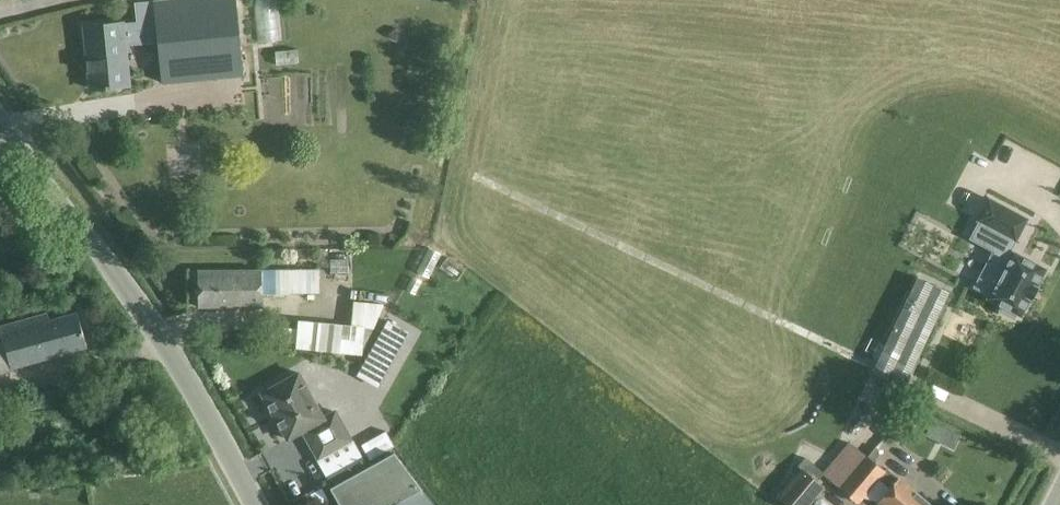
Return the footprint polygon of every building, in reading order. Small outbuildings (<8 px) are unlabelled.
[(236,0),(152,0),(152,1),(134,2),(135,21),(124,22),(124,20),(83,24),(89,90),(130,86),(126,43),(156,40),(160,83),(243,75),(236,0)] [(279,38),(279,0),(256,0),(257,39),(279,38)] [(1013,318),(1016,313),(1018,314),(1018,315),(1020,316),(1021,313),(1030,298),(1036,287),(1036,286),(1044,270),(1044,271),(1045,269),(1013,251),(1012,253),(1008,251),(1014,240),(1015,240),(1027,218),(989,198),(977,220),(1002,233),(974,287),(989,295),(988,298),(1002,306),(999,311),(1013,318)] [(199,306),(261,306),(261,293),(318,292),(318,269),(199,269),(199,306)] [(903,387),(948,292),(916,276),(871,371),(903,387)] [(298,319),(295,347),(362,354),(384,303),(353,300),(351,324),(298,319)] [(390,311),(362,362),(383,374),(412,323),(413,320),(392,309),(390,311)] [(86,346),(75,311),(49,319),(47,311),(0,325),(0,328),(1,331),(0,331),(0,371),(86,346)] [(300,375),(299,372),(262,393),(288,439),(303,430),(319,458),(352,440),(312,368),(300,375)] [(165,404),(151,409),(154,419),(168,414),(165,404)] [(380,428),(360,438),(364,446),(371,458),(390,448),(389,446),(383,435),(380,428)] [(824,472),(823,473),(839,488),(867,455),(850,441),(824,472)] [(421,487),(393,452),(328,488),(338,504),(435,504),(421,487)] [(857,504),(879,479),(887,468),(886,467),(884,469),(867,455),(839,488),(857,504)] [(798,465),(800,467),(817,480),(823,473),(824,472),(805,456),(798,465)] [(817,480),(800,467),(776,496),(787,504),(809,504),(825,486),(817,480)] [(879,479),(888,487),(877,500),(883,504),(917,504),(923,498),(887,468),(879,479)]
